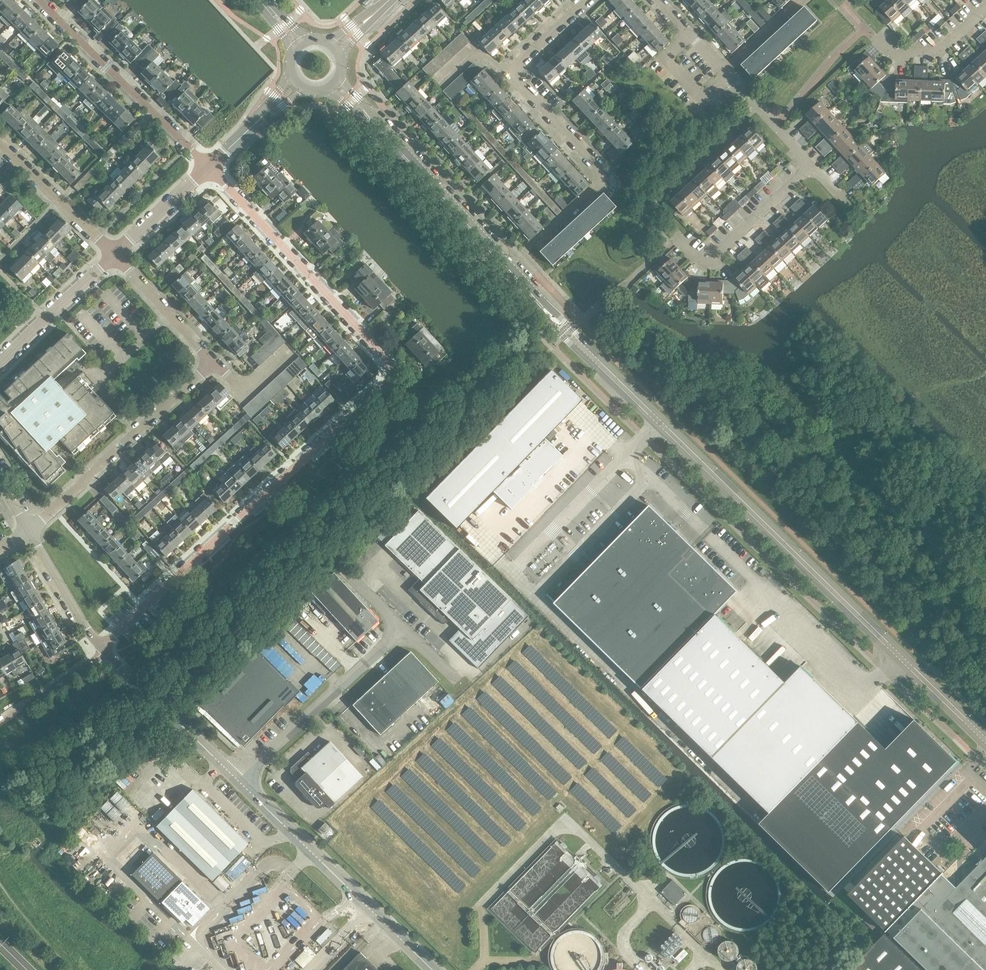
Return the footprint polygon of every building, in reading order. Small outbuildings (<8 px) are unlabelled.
[(11,0),(0,0),(0,12),(3,15),(14,3),(11,0)] [(94,0),(82,0),(77,5),(81,9),(78,12),(89,22),(103,8),(94,0)] [(447,8),(455,0),(439,0),(447,8)] [(523,1),(534,13),(537,11),(538,12),(544,7),(537,0),(524,0),(523,1)] [(607,0),(615,9),(625,0),(607,0)] [(629,0),(625,0),(615,9),(624,18),(635,7),(629,0)] [(702,0),(684,0),(683,1),(689,6),(690,5),(693,8),(702,0)] [(713,6),(708,0),(702,0),(693,8),(695,12),(694,13),(699,19),(713,6)] [(791,0),(773,0),(781,9),(791,0)] [(888,0),(885,0),(882,2),(884,4),(876,12),(888,25),(892,21),(893,22),(901,14),(888,0)] [(903,0),(888,0),(901,14),(909,7),(903,0)] [(523,1),(514,10),(526,23),(532,17),(531,16),(534,13),(523,1)] [(749,6),(745,1),(741,5),(745,10),(749,6)] [(3,15),(0,18),(0,19),(8,27),(11,23),(23,11),(14,3),(3,15)] [(428,10),(425,13),(436,25),(445,17),(433,3),(427,9),(428,10)] [(483,3),(478,7),(482,11),(487,7),(483,3)] [(709,26),(721,15),(713,6),(699,19),(705,24),(706,23),(709,26)] [(753,10),(749,6),(745,10),(749,14),(753,10)] [(478,7),(474,11),(478,15),(482,11),(478,7)] [(644,16),(635,7),(624,18),(632,27),(644,16)] [(754,79),(768,67),(818,21),(805,7),(742,66),(754,79)] [(117,22),(113,18),(103,8),(89,22),(99,33),(102,30),(106,34),(117,22)] [(759,13),(767,22),(772,17),(767,13),(763,9),(759,13)] [(514,10),(505,18),(516,30),(519,27),(520,28),(526,23),(514,10)] [(721,15),(709,26),(711,29),(710,30),(716,36),(729,24),(734,19),(726,10),(721,15)] [(766,23),(753,10),(749,14),(761,27),(766,23)] [(32,20),(23,11),(11,23),(20,32),(32,20)] [(474,11),(469,15),(473,19),(478,15),(474,11)] [(436,25),(425,13),(422,16),(421,14),(415,20),(427,33),(436,25)] [(469,15),(465,19),(469,23),(473,19),(469,15)] [(652,25),(644,16),(632,27),(640,36),(652,25)] [(598,25),(604,20),(601,17),(595,22),(598,25)] [(505,18),(496,26),(508,39),(514,34),(513,33),(516,30),(505,18)] [(40,28),(32,20),(20,32),(29,40),(40,28)] [(427,33),(415,20),(409,25),(410,26),(407,29),(419,41),(427,33)] [(607,23),(604,20),(598,25),(601,28),(607,23)] [(747,24),(755,33),(759,29),(751,20),(747,24)] [(475,21),(472,24),(480,32),(483,29),(475,21)] [(602,35),(592,23),(583,31),(594,43),(602,35)] [(120,53),(131,42),(121,32),(124,29),(119,24),(108,36),(112,40),(109,43),(120,53)] [(725,44),(737,32),(729,24),(716,36),(721,42),(722,41),(725,44)] [(660,34),(652,25),(640,36),(648,44),(660,34)] [(496,26),(487,34),(498,46),(501,44),(502,45),(508,39),(496,26)] [(49,37),(40,28),(29,40),(37,48),(49,37)] [(419,41),(407,29),(404,32),(403,31),(397,36),(410,50),(419,41)] [(594,43),(583,31),(574,39),(585,51),(594,43)] [(732,54),(746,41),(737,32),(725,44),(728,47),(726,48),(732,54)] [(470,43),(462,34),(458,38),(465,47),(470,43)] [(487,34),(478,42),(491,56),(497,50),(495,49),(498,46),(487,34)] [(614,43),(620,37),(617,34),(611,40),(614,43)] [(668,42),(660,34),(648,44),(656,53),(668,42)] [(982,35),(977,39),(985,50),(985,40),(982,35)] [(410,50),(397,36),(391,42),(393,43),(390,46),(401,58),(410,50)] [(58,46),(49,37),(37,48),(47,58),(58,46)] [(623,41),(620,37),(614,43),(617,46),(623,41)] [(465,47),(458,38),(453,42),(461,50),(465,47)] [(585,51),(574,39),(565,48),(576,59),(580,64),(589,55),(585,51)] [(144,60),(154,50),(149,45),(142,52),(131,42),(120,53),(130,64),(133,61),(138,65),(143,59),(144,60)] [(461,50),(453,42),(449,46),(457,54),(461,50)] [(401,58),(390,46),(387,49),(385,47),(379,52),(384,57),(382,60),(389,68),(401,58)] [(457,54),(449,46),(444,50),(452,58),(457,54)] [(983,54),(979,58),(969,47),(964,51),(985,75),(985,58),(983,54)] [(576,59),(565,48),(556,56),(567,67),(576,59)] [(151,84),(163,73),(152,63),(159,55),(154,50),(144,60),(145,61),(139,67),(144,71),(141,74),(151,84)] [(452,58),(444,50),(440,53),(448,62),(451,59),(452,58)] [(856,72),(864,80),(878,67),(874,63),(876,61),(867,51),(857,60),(858,61),(856,63),(855,62),(847,69),(848,69),(850,74),(856,72)] [(964,51),(959,56),(969,67),(965,70),(978,84),(985,77),(985,75),(964,51)] [(57,56),(48,65),(58,75),(62,72),(73,60),(64,52),(58,57),(57,56)] [(608,52),(604,55),(610,61),(613,58),(608,52)] [(631,61),(637,55),(634,52),(628,58),(631,61)] [(448,62),(440,53),(436,57),(443,66),(448,62)] [(6,64),(10,59),(6,55),(2,59),(6,64)] [(610,61),(604,55),(601,58),(607,64),(610,61)] [(640,58),(637,55),(631,61),(633,64),(640,58)] [(567,67),(556,56),(547,64),(558,76),(567,67)] [(443,66),(436,57),(431,61),(439,70),(443,66)] [(11,68),(14,64),(10,59),(6,64),(11,68)] [(58,75),(57,76),(62,81),(66,77),(70,81),(82,69),(73,60),(62,72),(58,75)] [(403,82),(389,68),(382,60),(375,66),(376,66),(381,71),(379,73),(383,77),(385,75),(396,88),(395,88),(396,89),(403,82)] [(439,70),(431,61),(427,65),(435,74),(439,70)] [(414,63),(410,67),(415,73),(419,69),(414,63)] [(19,68),(14,64),(11,68),(15,72),(19,68)] [(481,72),(473,64),(469,68),(477,76),(481,72)] [(558,76),(547,64),(538,72),(549,84),(558,76)] [(435,74),(427,65),(422,69),(430,78),(435,74)] [(920,101),(922,67),(915,66),(914,81),(909,81),(908,100),(920,101)] [(881,71),(878,67),(864,80),(871,88),(869,91),(875,97),(877,95),(881,99),(892,78),(883,69),(881,71)] [(932,101),(933,82),(928,82),(928,67),(922,67),(920,101),(932,101)] [(24,73),(19,68),(15,72),(20,77),(24,73)] [(477,76),(469,68),(465,72),(472,80),(477,76)] [(82,69),(70,81),(79,89),(90,77),(82,69)] [(590,69),(587,72),(592,78),(596,75),(590,69)] [(490,76),(484,70),(481,72),(477,76),(472,80),(471,82),(468,84),(466,86),(474,95),(479,91),(491,80),(488,77),(490,76)] [(978,84),(965,70),(961,74),(959,72),(950,80),(955,94),(958,93),(961,101),(966,99),(971,94),(970,93),(978,84)] [(472,80),(465,72),(460,76),(468,84),(471,82),(472,80)] [(592,78),(587,72),(584,75),(589,81),(592,78)] [(28,77),(24,73),(20,77),(24,81),(28,77)] [(173,83),(163,73),(151,84),(162,95),(165,92),(169,96),(180,84),(176,80),(173,83)] [(468,84),(460,76),(456,80),(464,88),(466,86),(468,84)] [(90,77),(79,89),(87,98),(99,86),(90,77)] [(908,100),(909,81),(904,81),(904,78),(892,78),(881,99),(880,102),(880,103),(882,99),(888,99),(888,103),(908,104),(908,100)] [(44,80),(40,85),(44,89),(48,84),(44,80)] [(464,88),(456,80),(452,84),(460,92),(464,88)] [(487,100),(501,88),(495,82),(494,83),(491,80),(479,91),(487,100)] [(603,89),(610,83),(607,80),(601,86),(603,89)] [(955,94),(950,80),(938,80),(938,82),(933,82),(932,101),(944,102),(944,104),(950,104),(955,103),(953,95),(955,94)] [(833,81),(828,86),(835,94),(841,89),(833,81)] [(194,103),(194,104),(198,100),(188,90),(190,87),(185,82),(183,84),(184,85),(171,98),(175,102),(172,105),(183,115),(194,103)] [(38,87),(34,83),(30,87),(34,91),(38,87)] [(404,102),(416,91),(408,83),(395,95),(400,101),(401,99),(404,102)] [(606,92),(612,86),(610,83),(603,89),(606,92)] [(460,92),(452,84),(447,88),(455,96),(460,92)] [(572,85),(569,88),(575,94),(578,91),(572,85)] [(87,98),(83,102),(92,110),(96,106),(108,94),(99,86),(87,98)] [(43,91),(38,87),(34,91),(39,95),(43,91)] [(0,88),(0,106),(9,96),(0,88)] [(455,96),(447,88),(443,92),(451,101),(455,96)] [(506,93),(501,88),(487,100),(495,109),(507,98),(505,95),(506,93)] [(575,94),(569,88),(566,91),(572,97),(575,94)] [(580,110),(592,99),(583,90),(572,101),(580,110)] [(411,113),(424,100),(416,91),(404,102),(407,105),(405,107),(411,113)] [(108,94),(96,106),(105,114),(116,103),(108,94)] [(848,94),(844,98),(848,103),(852,99),(848,94)] [(47,104),(51,100),(46,95),(42,99),(47,104)] [(622,105),(628,99),(625,96),(619,101),(622,105)] [(503,118),(517,105),(511,99),(510,101),(507,98),(495,109),(491,112),(500,121),(503,118)] [(588,119),(600,108),(592,99),(580,110),(588,119)] [(625,108),(631,102),(628,99),(622,105),(625,108)] [(813,99),(805,106),(808,110),(816,103),(813,99)] [(420,120),(433,109),(424,100),(411,113),(416,118),(418,117),(420,120)] [(804,134),(829,111),(821,102),(806,115),(810,120),(799,130),(804,134)] [(116,103),(105,114),(113,123),(125,111),(116,103)] [(202,129),(214,117),(209,113),(206,115),(194,104),(194,103),(183,115),(193,125),(196,123),(202,129)] [(60,108),(55,104),(51,108),(56,112),(60,108)] [(459,109),(463,114),(468,109),(464,105),(459,109)] [(522,111),(517,105),(503,118),(511,126),(523,115),(521,112),(522,111)] [(10,124),(24,110),(20,106),(16,110),(11,106),(1,116),(10,124)] [(597,128),(608,117),(600,108),(588,119),(597,128)] [(427,130),(441,118),(433,109),(420,120),(423,123),(422,125),(427,130)] [(472,114),(468,109),(463,114),(467,118),(472,114)] [(19,133),(33,119),(24,110),(10,124),(19,133)] [(125,111),(113,123),(123,132),(134,120),(125,111)] [(823,133),(837,120),(829,111),(804,134),(808,140),(819,129),(823,133)] [(69,117),(64,112),(60,116),(65,121),(69,117)] [(476,118),(472,114),(467,118),(471,123),(476,118)] [(526,118),(523,115),(511,126),(508,129),(520,142),(535,128),(531,124),(533,123),(527,116),(526,118)] [(636,124),(642,119),(639,115),(633,121),(636,124)] [(605,137),(617,126),(608,117),(597,128),(605,137)] [(437,138),(449,127),(441,118),(427,130),(433,136),(434,135),(437,138)] [(480,123),(476,118),(471,123),(475,127),(480,123)] [(27,142),(41,127),(33,119),(19,133),(27,142)] [(639,128),(645,122),(642,119),(636,124),(639,128)] [(74,129),(77,125),(72,120),(68,124),(74,129)] [(820,152),(845,129),(837,120),(823,133),(827,137),(816,147),(820,152)] [(127,142),(141,127),(137,123),(122,137),(127,142)] [(484,127),(480,123),(475,127),(479,131),(484,127)] [(613,146),(625,135),(617,126),(605,137),(613,146)] [(36,150),(50,136),(41,127),(27,142),(36,150)] [(443,148),(457,135),(449,127),(437,138),(439,141),(438,142),(443,148)] [(488,131),(484,127),(479,131),(483,136),(488,131)] [(539,133),(535,128),(520,142),(524,147),(527,144),(536,153),(548,142),(545,139),(547,138),(541,131),(539,133)] [(745,130),(741,134),(756,150),(764,142),(751,128),(747,132),(745,130)] [(82,138),(86,134),(82,129),(78,133),(82,138)] [(839,151),(853,138),(845,129),(820,152),(825,157),(836,147),(839,151)] [(487,140),(492,136),(488,131),(483,136),(487,140)] [(739,140),(735,143),(748,157),(756,150),(741,134),(737,138),(739,140)] [(453,155),(465,144),(457,135),(443,148),(449,154),(450,152),(453,155)] [(633,144),(625,135),(613,146),(621,155),(633,144)] [(45,159),(59,145),(50,136),(36,150),(45,159)] [(496,140),(492,136),(487,140),(491,144),(496,140)] [(123,146),(127,142),(122,137),(118,142),(123,146)] [(148,146),(140,154),(151,166),(160,157),(156,153),(161,147),(151,137),(145,143),(148,146)] [(91,146),(95,142),(90,138),(86,142),(91,146)] [(836,170),(861,146),(853,138),(839,151),(843,155),(832,165),(836,170)] [(500,144),(496,140),(491,144),(495,149),(500,144)] [(95,151),(99,147),(95,142),(91,146),(95,151)] [(551,145),(548,142),(536,153),(544,162),(557,149),(552,144),(551,145)] [(729,145),(725,148),(740,165),(748,157),(735,143),(731,147),(729,145)] [(460,166),(473,153),(465,144),(453,155),(456,158),(454,160),(460,166)] [(504,149),(500,144),(495,149),(499,153),(504,149)] [(54,168),(64,158),(68,153),(59,145),(45,159),(54,168)] [(855,168),(869,155),(861,146),(836,170),(840,174),(851,164),(855,168)] [(104,151),(99,147),(95,151),(100,155),(104,151)] [(723,154),(719,158),(732,172),(740,165),(725,148),(721,152),(723,154)] [(508,153),(504,149),(499,153),(503,158),(508,153)] [(563,155),(557,149),(544,162),(552,170),(564,159),(561,156),(563,155)] [(110,150),(105,155),(109,159),(114,154),(110,150)] [(469,173),(482,162),(473,153),(460,166),(465,171),(467,170),(469,173)] [(512,158),(508,153),(503,158),(508,163),(512,158)] [(143,174),(151,166),(140,154),(131,163),(143,174)] [(105,164),(109,159),(105,155),(101,160),(105,164)] [(852,187),(878,164),(869,155),(855,168),(859,173),(848,183),(852,187)] [(62,176),(72,166),(64,158),(54,168),(62,176)] [(259,173),(253,179),(262,189),(276,177),(276,176),(279,173),(274,168),(265,158),(254,167),(259,173)] [(521,167),(512,158),(508,163),(516,171),(521,167)] [(713,159),(709,163),(724,179),(727,183),(735,175),(732,172),(719,158),(715,161),(713,159)] [(560,179),(574,167),(568,161),(567,162),(564,159),(552,170),(560,179)] [(490,171),(482,162),(469,173),(472,176),(471,178),(476,183),(490,171)] [(134,183),(143,174),(131,163),(122,172),(134,183)] [(707,169),(703,172),(716,187),(724,179),(709,163),(705,167),(707,169)] [(886,173),(878,164),(852,187),(857,193),(868,182),(872,187),(879,180),(883,184),(889,179),(885,174),(886,173)] [(81,175),(72,166),(62,176),(71,185),(81,175)] [(520,176),(525,171),(521,167),(516,171),(520,176)] [(579,173),(574,167),(560,179),(568,188),(580,177),(578,174),(579,173)] [(9,168),(4,173),(9,177),(14,172),(9,168)] [(92,168),(88,173),(93,177),(97,173),(92,168)] [(524,180),(529,176),(525,171),(520,176),(524,180)] [(126,192),(134,183),(122,172),(114,180),(126,192)] [(276,177),(262,189),(272,199),(277,194),(284,202),(296,192),(289,184),(290,183),(280,172),(279,173),(276,176),(276,177)] [(697,174),(693,178),(708,194),(711,197),(719,190),(716,187),(703,172),(699,176),(697,174)] [(79,192),(93,177),(88,173),(74,187),(79,192)] [(489,195),(502,184),(494,175),(480,187),(485,193),(487,192),(489,195)] [(533,180),(529,176),(524,180),(528,185),(533,180)] [(583,180),(580,177),(568,188),(577,197),(590,185),(584,179),(583,180)] [(691,184),(687,187),(700,201),(708,194),(693,178),(689,182),(691,184)] [(117,201),(126,192),(114,180),(105,189),(117,201)] [(532,189),(537,185),(533,180),(528,185),(532,189)] [(496,205),(510,193),(502,184),(489,195),(492,198),(491,200),(496,205)] [(536,194),(541,189),(537,185),(532,189),(536,194)] [(681,189),(677,192),(692,209),(700,201),(687,187),(683,191),(681,189)] [(108,210),(117,201),(105,189),(97,198),(94,195),(88,201),(98,211),(104,206),(108,210)] [(540,198),(545,194),(541,189),(536,194),(540,198)] [(675,198),(671,202),(684,216),(692,209),(677,192),(673,196),(675,198)] [(506,213),(518,202),(510,193),(496,205),(502,211),(503,210),(506,213)] [(551,266),(601,220),(615,208),(602,194),(538,252),(551,266)] [(549,198),(545,194),(540,198),(544,202),(549,198)] [(11,195),(2,205),(13,216),(23,207),(11,195)] [(555,201),(563,210),(568,206),(559,197),(555,201)] [(561,212),(549,198),(544,202),(557,216),(561,212)] [(800,198),(795,203),(819,228),(828,220),(815,206),(810,210),(800,198)] [(209,201),(200,209),(210,219),(213,223),(222,214),(209,201)] [(512,223),(526,211),(518,202),(506,213),(509,216),(507,218),(512,223)] [(819,228),(795,203),(790,208),(801,219),(797,222),(810,236),(819,228)] [(2,205),(0,207),(0,222),(4,226),(13,216),(2,205)] [(555,218),(547,208),(542,212),(551,222),(555,218)] [(200,209),(192,217),(201,227),(205,223),(208,227),(213,223),(210,219),(200,209)] [(522,231),(534,220),(526,211),(512,223),(517,229),(519,228),(522,231)] [(310,228),(304,234),(313,244),(327,232),(331,227),(332,227),(328,222),(321,221),(322,215),(315,213),(314,213),(315,214),(311,217),(305,223),(310,228)] [(810,236),(797,222),(793,226),(783,215),(778,219),(801,245),(810,236)] [(192,217),(183,225),(192,235),(195,238),(203,230),(201,227),(192,217)] [(60,218),(52,227),(63,238),(72,229),(60,218)] [(801,245),(778,219),(773,224),(783,235),(779,238),(792,253),(799,246),(801,245)] [(528,241),(542,229),(534,220),(522,231),(524,234),(523,235),(528,241)] [(223,234),(231,226),(227,221),(218,229),(223,234)] [(183,225),(174,233),(184,243),(192,236),(192,235),(183,225)] [(245,234),(237,226),(226,236),(234,244),(245,234)] [(52,227),(43,235),(55,247),(63,238),(52,227)] [(327,232),(313,244),(322,254),(328,249),(334,255),(345,245),(339,239),(340,238),(331,227),(327,232)] [(16,229),(12,233),(16,238),(21,233),(16,229)] [(218,238),(223,234),(218,229),(214,233),(218,238)] [(792,253),(779,238),(775,242),(765,231),(760,235),(783,261),(792,253)] [(174,233),(166,241),(175,251),(180,247),(182,250),(186,246),(184,243),(174,233)] [(253,243),(245,234),(234,244),(242,253),(253,243)] [(43,235),(35,244),(52,261),(55,258),(49,252),(55,247),(43,235)] [(783,261),(760,235),(755,240),(765,251),(761,255),(774,269),(783,261)] [(209,246),(214,242),(210,238),(206,242),(209,246)] [(166,241),(157,249),(166,259),(175,251),(166,241)] [(261,252),(253,243),(242,253),(246,257),(243,260),(247,264),(250,262),(261,252)] [(35,244),(27,252),(38,264),(44,258),(49,264),(52,261),(35,244)] [(201,254),(205,250),(202,245),(197,250),(201,254)] [(774,269),(761,255),(757,258),(747,247),(742,252),(766,277),(774,269)] [(157,249),(148,257),(158,268),(166,259),(157,249)] [(75,250),(67,258),(71,263),(79,254),(75,250)] [(27,252),(18,261),(30,272),(38,264),(27,252)] [(269,261),(261,252),(250,262),(258,270),(258,271),(269,261)] [(678,263),(669,252),(659,261),(664,266),(657,272),(666,281),(680,268),(676,264),(678,263)] [(766,277),(742,252),(737,256),(747,267),(744,271),(757,285),(759,286),(758,287),(761,290),(770,282),(766,277)] [(192,262),(197,258),(193,253),(188,258),(192,262)] [(201,258),(205,263),(209,259),(205,255),(201,258)] [(213,264),(209,259),(205,263),(209,267),(213,264)] [(18,261),(10,270),(21,281),(30,272),(18,261)] [(277,269),(269,261),(258,271),(258,270),(253,274),(262,283),(266,279),(277,269)] [(63,263),(59,267),(63,271),(67,267),(63,263)] [(179,264),(175,269),(179,273),(184,269),(179,264)] [(361,284),(354,289),(364,299),(382,283),(383,282),(368,266),(355,278),(356,278),(361,283),(361,284)] [(221,272),(217,268),(213,271),(217,276),(221,272)] [(684,272),(680,268),(666,281),(666,282),(662,285),(670,294),(674,290),(674,291),(678,287),(686,296),(694,279),(686,270),(684,272)] [(170,281),(179,273),(175,269),(166,277),(170,281)] [(285,278),(277,269),(266,279),(274,288),(285,278)] [(757,285),(744,271),(740,275),(738,273),(729,281),(734,294),(734,293),(736,292),(739,301),(744,299),(749,295),(758,287),(759,286),(757,285)] [(173,284),(172,285),(180,294),(190,285),(194,282),(194,281),(195,281),(186,272),(173,284)] [(49,275),(46,278),(51,283),(55,280),(49,275)] [(229,281),(225,276),(221,280),(225,285),(229,281)] [(293,287),(285,278),(274,288),(282,297),(293,287)] [(710,304),(711,283),(706,283),(706,280),(694,279),(686,296),(689,296),(689,302),(698,302),(698,304),(710,304)] [(734,294),(729,281),(717,280),(717,283),(711,283),(710,304),(723,305),(723,294),(734,294)] [(190,285),(180,294),(188,303),(198,293),(202,290),(194,281),(194,282),(190,285)] [(382,283),(364,299),(373,310),(379,304),(384,310),(395,300),(390,294),(391,293),(382,283)] [(237,290),(233,285),(229,289),(233,293),(237,290)] [(301,296),(293,287),(282,297),(290,306),(301,296)] [(32,288),(29,292),(33,297),(37,293),(32,288)] [(13,293),(11,292),(8,289),(7,289),(0,296),(0,297),(4,301),(6,301),(13,294),(13,293)] [(198,293),(188,303),(196,311),(206,302),(198,293)] [(245,298),(241,294),(237,298),(241,302),(245,298)] [(312,308),(304,300),(301,296),(290,306),(294,309),(289,314),(297,322),(312,308)] [(206,302),(196,311),(204,320),(214,311),(206,302)] [(253,307),(249,303),(245,306),(249,311),(253,307)] [(263,305),(258,309),(263,314),(268,309),(263,305)] [(393,305),(381,316),(387,323),(399,311),(393,305)] [(257,311),(253,307),(249,311),(253,315),(257,311)] [(320,317),(312,308),(297,322),(305,331),(320,317)] [(214,311),(204,320),(212,329),(222,320),(214,311)] [(261,316),(257,311),(253,315),(257,320),(261,316)] [(272,314),(267,318),(271,323),(276,318),(272,314)] [(328,326),(320,317),(305,331),(313,340),(328,326)] [(222,320),(212,329),(220,338),(230,328),(222,320)] [(269,325),(265,320),(261,324),(265,328),(269,325)] [(414,355),(433,338),(424,328),(423,330),(417,323),(406,333),(411,339),(405,344),(414,355)] [(230,328),(220,338),(228,346),(238,337),(242,333),(234,324),(230,328)] [(336,334),(328,326),(313,340),(321,348),(326,344),(336,334)] [(277,333),(273,329),(269,332),(273,337),(277,333)] [(277,333),(273,337),(281,346),(285,342),(277,333)] [(93,392),(92,391),(89,394),(86,390),(93,384),(83,372),(63,390),(54,380),(77,359),(78,361),(86,354),(73,340),(74,338),(73,337),(72,336),(71,335),(69,336),(67,334),(61,340),(63,342),(55,350),(52,348),(40,359),(42,361),(34,369),(32,367),(19,378),(21,381),(13,388),(11,386),(4,392),(11,399),(7,403),(2,397),(0,398),(0,425),(4,429),(0,432),(0,435),(5,441),(5,440),(9,444),(8,444),(14,451),(15,451),(19,454),(18,455),(24,462),(27,460),(30,463),(28,466),(34,472),(36,470),(40,474),(37,476),(44,483),(46,481),(50,486),(66,471),(61,467),(66,463),(59,455),(57,457),(50,449),(60,440),(71,453),(76,448),(79,451),(91,440),(88,437),(97,429),(99,432),(116,417),(93,392)] [(344,343),(336,334),(326,344),(334,353),(344,343)] [(238,337),(228,346),(236,355),(237,354),(240,357),(246,352),(249,349),(238,337)] [(281,346),(273,337),(268,341),(276,350),(281,346)] [(442,348),(433,338),(414,355),(424,365),(430,359),(435,365),(446,355),(441,349),(442,348)] [(276,350),(268,341),(264,345),(272,354),(276,350)] [(352,352),(344,343),(334,353),(342,362),(352,352)] [(272,354),(264,345),(259,349),(268,358),(272,354)] [(268,358),(259,349),(255,353),(263,362),(268,358)] [(361,361),(352,352),(342,362),(350,370),(361,361)] [(263,362),(255,353),(251,357),(259,366),(263,362)] [(303,361),(299,357),(294,361),(299,365),(303,361)] [(299,365),(294,361),(290,365),(299,374),(303,370),(299,365)] [(307,366),(303,361),(299,365),(303,370),(307,366)] [(369,369),(361,361),(350,370),(345,374),(353,383),(369,369)] [(309,367),(313,372),(317,368),(313,364),(309,367)] [(299,374),(290,365),(286,369),(294,378),(299,374)] [(321,373),(317,368),(313,372),(317,377),(321,373)] [(294,378),(286,369),(281,373),(290,382),(294,378)] [(550,370),(487,434),(424,499),(455,529),(492,491),(511,509),(533,487),(535,488),(538,485),(542,481),(540,479),(562,457),(544,439),(581,401),(550,370)] [(290,382),(281,373),(277,377),(286,386),(290,382)] [(302,374),(298,379),(302,383),(306,379),(302,374)] [(286,386),(277,377),(273,381),(281,390),(286,386)] [(302,383),(298,379),(293,383),(297,387),(302,383)] [(329,389),(334,385),(329,380),(325,385),(329,389)] [(281,390),(273,381),(268,385),(277,394),(281,390)] [(220,384),(215,388),(206,396),(216,407),(220,411),(233,399),(220,384)] [(277,394),(268,385),(264,389),(272,398),(277,394)] [(342,394),(334,385),(329,389),(337,398),(342,394)] [(272,398),(264,389),(260,393),(268,402),(272,398)] [(325,390),(316,398),(326,409),(334,401),(325,390)] [(285,391),(280,395),(284,399),(289,395),(285,391)] [(268,402),(260,393),(255,397),(264,406),(268,402)] [(284,399),(280,395),(276,399),(280,403),(284,399)] [(317,417),(326,409),(316,398),(312,395),(304,402),(307,406),(317,417)] [(216,407),(206,396),(197,404),(207,415),(216,407)] [(264,406),(255,397),(251,401),(259,410),(264,406)] [(259,410),(251,401),(247,405),(255,414),(259,410)] [(207,415),(197,404),(189,412),(198,423),(207,415)] [(255,414),(247,405),(242,409),(251,418),(255,414)] [(308,425),(317,417),(307,406),(298,414),(308,425)] [(268,407),(263,411),(267,415),(272,411),(268,407)] [(308,425),(298,414),(294,410),(285,418),(289,422),(299,433),(308,425)] [(267,415),(263,411),(258,415),(262,419),(267,415)] [(198,423),(189,412),(180,420),(189,431),(194,426),(198,430),(202,427),(198,423)] [(193,434),(189,431),(180,420),(171,428),(184,442),(193,434)] [(242,426),(238,422),(233,426),(237,430),(242,426)] [(290,441),(299,433),(289,422),(281,430),(290,441)] [(282,449),(290,441),(281,430),(278,427),(269,435),(270,436),(282,449)] [(184,442),(171,428),(162,436),(176,451),(185,443),(184,442)] [(228,438),(233,434),(229,430),(225,434),(228,438)] [(240,431),(232,439),(236,443),(244,435),(240,431)] [(209,434),(205,438),(210,444),(215,440),(209,434)] [(270,436),(267,438),(279,451),(282,449),(270,436)] [(220,446),(225,442),(221,437),(216,442),(220,446)] [(157,442),(148,450),(157,460),(161,465),(170,457),(157,442)] [(266,444),(257,452),(267,463),(276,455),(266,444)] [(211,454),(216,450),(212,446),(207,450),(211,454)] [(258,471),(267,463),(257,452),(253,447),(249,451),(253,456),(248,460),(258,471)] [(148,450),(139,458),(149,468),(153,472),(161,465),(157,460),(148,450)] [(202,462),(207,457),(203,453),(198,458),(202,462)] [(258,471),(248,460),(244,456),(236,464),(250,479),(258,471)] [(139,458),(130,466),(144,481),(153,472),(149,468),(139,458)] [(193,470),(198,466),(194,461),(189,466),(193,470)] [(241,487),(250,479),(236,464),(227,472),(241,487)] [(130,466),(122,474),(131,485),(135,489),(144,481),(130,466)] [(232,495),(241,487),(227,472),(218,480),(222,484),(232,495)] [(122,474),(113,482),(122,493),(126,497),(135,489),(131,485),(122,474)] [(179,484),(184,479),(180,475),(175,480),(179,484)] [(113,482),(104,491),(107,494),(114,501),(122,493),(113,482)] [(170,492),(175,487),(171,483),(166,488),(170,492)] [(223,503),(232,495),(222,484),(214,492),(223,503)] [(170,492),(166,488),(162,492),(166,496),(170,492)] [(161,500),(166,496),(162,492),(158,495),(158,496),(161,500)] [(195,502),(199,506),(209,516),(217,508),(203,493),(195,502)] [(112,505),(105,496),(100,501),(107,509),(112,505)] [(153,508),(157,504),(154,500),(149,504),(153,508)] [(117,510),(112,505),(107,509),(112,514),(117,510)] [(200,524),(209,516),(199,506),(190,514),(200,524)] [(556,604),(642,688),(713,616),(713,617),(737,592),(693,549),(650,507),(556,604)] [(144,516),(149,512),(145,508),(140,512),(144,516)] [(418,533),(395,556),(419,579),(417,580),(407,590),(420,602),(443,625),(444,624),(443,623),(448,618),(459,629),(448,640),(478,669),(528,616),(511,600),(418,510),(406,522),(418,533)] [(78,520),(86,529),(96,520),(88,511),(78,520)] [(125,518),(121,514),(116,517),(121,522),(125,518)] [(191,532),(200,524),(190,514),(181,522),(191,532)] [(94,538),(104,529),(100,524),(104,520),(100,516),(96,520),(86,529),(94,538)] [(135,524),(140,520),(136,516),(131,520),(135,524)] [(133,527),(129,522),(124,526),(129,531),(133,527)] [(183,541),(191,532),(181,522),(173,530),(183,541)] [(102,547),(112,537),(104,529),(94,538),(102,547)] [(174,549),(183,541),(173,530),(168,534),(164,530),(160,534),(174,549)] [(141,536),(137,531),(132,535),(137,540),(141,536)] [(165,557),(174,549),(160,534),(151,542),(165,557)] [(110,555),(120,546),(112,537),(102,547),(110,555)] [(144,548),(148,553),(152,548),(148,544),(145,547),(144,548)] [(118,564),(128,555),(120,546),(110,555),(118,564)] [(160,557),(152,548),(148,553),(155,561),(160,557)] [(126,573),(136,564),(132,559),(134,557),(130,553),(128,555),(118,564),(126,573)] [(9,558),(4,562),(7,567),(4,568),(10,579),(24,571),(17,561),(12,564),(9,558)] [(134,582),(144,572),(147,569),(139,561),(136,564),(126,573),(134,582)] [(24,571),(10,579),(16,589),(30,581),(24,571)] [(311,593),(311,594),(356,642),(378,621),(333,573),(311,593)] [(16,589),(11,592),(17,602),(22,599),(35,591),(33,587),(34,586),(32,582),(30,582),(30,581),(16,589)] [(35,591),(22,599),(28,609),(41,601),(35,591)] [(41,601),(28,609),(34,619),(47,611),(41,601)] [(34,619),(29,622),(35,633),(53,622),(47,611),(34,619)] [(289,615),(281,624),(285,628),(293,619),(289,615)] [(714,617),(644,690),(770,813),(760,824),(830,892),(958,762),(915,720),(887,749),(859,722),(802,667),(786,683),(716,615),(716,616),(714,617)] [(293,619),(285,628),(289,632),(298,623),(293,619)] [(53,622),(35,633),(41,643),(46,640),(59,632),(53,622)] [(298,623),(289,632),(294,636),(302,628),(298,623)] [(302,628),(294,636),(298,640),(306,632),(302,628)] [(22,632),(15,636),(18,642),(24,639),(26,638),(22,632)] [(46,640),(41,643),(50,658),(66,649),(63,644),(66,642),(59,632),(46,640)] [(306,632),(298,640),(302,645),(311,636),(306,632)] [(311,636),(302,645),(307,649),(315,640),(311,636)] [(24,639),(18,642),(22,648),(19,649),(21,654),(30,649),(24,639)] [(315,640),(307,649),(311,653),(319,644),(315,640)] [(319,644),(311,653),(315,657),(316,657),(324,649),(319,644)] [(253,647),(198,703),(206,712),(208,710),(242,744),(244,742),(246,745),(251,739),(256,734),(283,706),(285,707),(295,696),(300,692),(288,680),(287,681),(263,657),(253,647)] [(19,649),(18,649),(8,655),(19,673),(23,671),(20,666),(26,662),(21,654),(19,649)] [(324,649),(316,657),(320,661),(328,653),(324,649)] [(410,652),(390,670),(352,705),(380,735),(438,682),(410,652)] [(328,653),(320,661),(325,665),(332,657),(328,653)] [(8,655),(0,660),(0,665),(6,674),(11,671),(14,676),(19,673),(8,655)] [(332,657),(325,665),(329,669),(337,661),(332,657)] [(337,661),(329,669),(333,673),(341,665),(337,661)] [(40,666),(36,670),(42,674),(45,669),(40,666)] [(32,673),(22,679),(25,684),(35,678),(32,673)] [(523,703),(527,708),(524,711),(543,730),(550,724),(527,700),(523,703)] [(504,721),(539,758),(546,751),(511,714),(504,721)] [(129,726),(135,733),(140,728),(134,721),(129,726)] [(493,742),(519,769),(523,765),(525,767),(529,763),(501,735),(493,742)] [(291,770),(299,779),(295,782),(295,786),(316,809),(320,809),(323,806),(325,804),(329,808),(334,803),(362,777),(330,742),(312,759),(308,754),(291,770)] [(481,760),(511,789),(517,782),(488,753),(481,760)] [(471,767),(464,774),(493,804),(500,797),(471,767)] [(479,821),(487,814),(451,775),(444,783),(479,821)] [(249,844),(193,789),(157,827),(212,881),(249,844)] [(111,797),(123,810),(131,803),(119,790),(111,797)] [(427,797),(465,838),(473,831),(435,790),(427,797)] [(101,806),(114,820),(123,812),(110,798),(101,806)] [(454,842),(425,813),(420,818),(422,819),(420,822),(447,849),(454,842)] [(613,821),(609,824),(614,831),(621,826),(618,822),(615,824),(613,821)] [(325,823),(318,830),(322,834),(329,827),(325,823)] [(957,888),(943,875),(943,874),(905,837),(849,894),(868,913),(862,919),(873,929),(879,924),(887,931),(888,930),(929,969),(985,969),(985,858),(957,888)] [(558,841),(491,909),(536,953),(586,902),(589,905),(594,901),(591,898),(603,885),(599,882),(601,880),(597,875),(595,877),(586,868),(588,866),(577,856),(575,858),(566,849),(568,847),(563,842),(561,845),(558,841)] [(182,882),(183,881),(154,853),(154,852),(132,875),(161,903),(162,903),(183,923),(186,919),(193,926),(210,909),(182,882)] [(226,873),(234,881),(252,862),(243,854),(226,873)] [(225,890),(229,884),(220,878),(216,884),(225,890)] [(658,896),(673,911),(675,909),(673,908),(687,894),(674,880),(658,896)] [(715,928),(713,927),(714,922),(704,913),(699,914),(699,912),(698,911),(697,909),(695,908),(694,908),(692,907),(690,907),(688,908),(687,909),(685,910),(684,911),(684,913),(683,915),(683,916),(684,918),(679,923),(705,947),(709,943),(711,943),(712,943),(714,943),(716,942),(717,941),(718,940),(719,938),(720,936),(720,935),(719,933),(719,931),(718,930),(716,928),(715,928)] [(295,911),(289,916),(297,925),(303,920),(295,911)] [(316,940),(320,945),(332,932),(328,928),(316,940)] [(680,961),(690,952),(682,944),(687,940),(676,929),(647,956),(660,969),(663,969),(677,957),(680,961)] [(886,933),(849,969),(924,969),(886,933)] [(738,951),(737,947),(735,944),(733,942),(730,941),(726,942),(724,943),(722,944),(721,945),(720,947),(720,949),(719,951),(720,954),(722,957),(725,959),(728,960),(731,960),(733,959),(735,958),(737,955),(738,953),(738,951)] [(360,952),(342,969),(378,969),(360,952)] [(757,969),(757,966),(755,962),(753,961),(752,960),(748,959),(747,959),(744,960),(741,961),(739,964),(738,966),(738,969),(757,969)]
